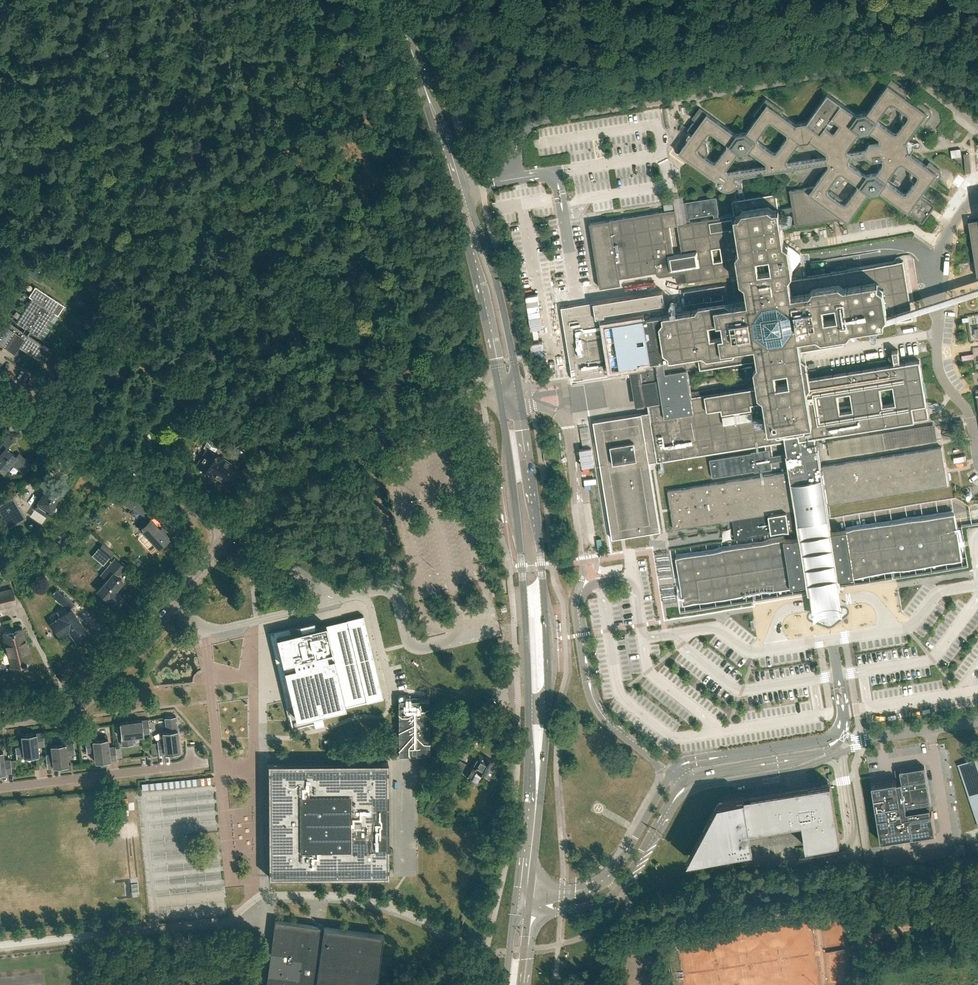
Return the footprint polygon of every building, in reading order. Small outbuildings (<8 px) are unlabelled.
[(685,143),(678,152),(688,159),(686,161),(687,161),(711,179),(712,177),(718,181),(719,179),(721,181),(717,185),(722,188),(724,189),(727,190),(730,190),(733,189),(735,188),(738,186),(738,188),(739,192),(740,199),(745,198),(742,182),(735,177),(736,177),(827,162),(828,162),(829,166),(814,186),(790,190),(792,206),(779,208),(779,212),(793,210),(795,226),(838,220),(843,219),(851,217),(869,193),(870,193),(879,192),(879,191),(923,223),(930,214),(933,209),(935,206),(923,196),(921,195),(929,183),(933,186),(938,180),(941,176),(942,174),(942,172),(941,170),(940,169),(929,161),(927,165),(911,154),(908,152),(909,150),(908,143),(906,142),(908,139),(920,123),(924,126),(925,124),(931,116),(932,114),(932,112),(931,110),(930,108),(925,104),(920,101),(918,103),(917,104),(917,105),(905,96),(909,91),(902,87),(901,86),(900,87),(898,86),(899,85),(891,79),(867,113),(866,112),(857,114),(857,115),(827,93),(806,123),(806,122),(797,123),(796,124),(781,113),(784,111),(766,98),(754,115),(757,117),(746,132),(745,132),(737,133),(736,134),(700,107),(692,118),(695,120),(694,122),(693,122),(687,129),(692,133),(685,143)] [(961,124),(965,119),(954,112),(951,116),(961,124)] [(684,272),(685,272),(687,282),(730,275),(744,273),(748,300),(734,302),(710,306),(710,305),(710,304),(707,288),(683,292),(686,308),(686,309),(686,310),(667,313),(667,312),(667,311),(665,303),(663,291),(572,305),(561,307),(572,378),(573,380),(615,373),(614,371),(627,369),(628,375),(630,375),(628,364),(633,363),(634,372),(639,371),(640,371),(642,383),(643,383),(658,381),(659,380),(662,401),(648,403),(649,410),(649,412),(593,421),(612,539),(621,538),(624,537),(661,531),(650,463),(657,462),(685,457),(785,441),(787,453),(786,453),(785,453),(784,453),(770,456),(769,449),(752,452),(752,453),(710,459),(713,477),(755,471),(772,468),(771,462),(785,460),(786,460),(787,459),(789,474),(788,474),(787,471),(769,474),(763,475),(668,490),(671,509),(671,511),(674,529),(725,521),(733,520),(735,537),(736,537),(796,528),(795,521),(797,521),(799,537),(676,557),(683,603),(807,583),(808,592),(808,593),(820,591),(820,592),(821,592),(821,593),(822,593),(823,593),(824,593),(825,593),(826,593),(827,592),(828,591),(828,590),(829,590),(840,588),(840,587),(838,578),(962,559),(955,512),(831,532),(829,517),(827,510),(826,502),(827,501),(828,504),(829,504),(948,485),(945,468),(944,464),(941,446),(822,466),(822,468),(821,469),(817,448),(815,436),(928,418),(926,403),(925,398),(922,380),(919,360),(900,363),(894,364),(805,378),(801,351),(807,350),(830,347),(830,346),(828,332),(848,329),(898,321),(913,319),(912,313),(911,307),(906,274),(905,271),(903,260),(895,262),(894,262),(882,264),(806,276),(790,279),(783,235),(779,212),(779,208),(776,193),(745,198),(740,199),(736,199),(732,200),(734,214),(719,217),(718,212),(719,212),(717,196),(681,202),(684,218),(686,218),(687,222),(680,223),(679,223),(678,221),(677,209),(604,221),(590,223),(600,287),(621,284),(620,278),(638,275),(656,272),(656,273),(656,274),(659,276),(679,273),(684,272)] [(968,220),(970,233),(975,261),(977,276),(977,219),(968,220)] [(40,282),(43,277),(31,269),(27,273),(40,282)] [(55,313),(58,315),(64,305),(35,286),(29,296),(32,298),(16,322),(25,328),(23,332),(6,321),(3,325),(5,327),(0,334),(0,342),(14,351),(18,344),(23,348),(22,349),(44,363),(52,351),(27,335),(30,331),(39,337),(50,321),(55,313)] [(225,449),(232,437),(220,429),(213,441),(225,449)] [(16,457),(6,448),(13,440),(8,436),(0,446),(0,469),(4,472),(12,463),(24,474),(32,465),(19,454),(16,457)] [(224,482),(234,467),(222,458),(214,452),(218,446),(208,439),(203,448),(207,450),(197,465),(212,475),(212,474),(224,482)] [(65,487),(53,479),(49,485),(48,484),(47,486),(48,486),(35,507),(47,515),(65,487)] [(143,515),(151,503),(132,491),(123,504),(131,509),(132,507),(143,515)] [(12,494),(0,501),(0,512),(9,527),(26,517),(12,494)] [(149,520),(145,516),(140,521),(144,525),(140,528),(158,548),(168,539),(168,538),(169,537),(161,528),(159,530),(150,520),(151,519),(150,519),(149,520)] [(109,559),(114,552),(103,543),(97,549),(109,559)] [(101,575),(106,580),(98,590),(108,599),(109,597),(114,602),(120,595),(115,590),(123,581),(117,576),(125,567),(115,558),(101,575)] [(16,603),(12,589),(0,592),(0,607),(16,603)] [(69,609),(74,603),(63,594),(58,600),(69,609)] [(73,615),(70,611),(65,615),(68,619),(65,621),(62,617),(52,623),(60,634),(68,628),(76,640),(87,633),(87,632),(87,633),(75,615),(75,614),(73,615)] [(322,713),(383,698),(363,615),(315,627),(314,621),(292,626),(286,627),(269,632),(270,636),(283,690),(289,689),(296,719),(313,715),(314,722),(318,722),(323,720),(322,713)] [(30,662),(22,629),(3,634),(5,640),(3,641),(5,649),(7,649),(11,667),(30,662)] [(399,755),(418,755),(429,755),(429,731),(429,700),(398,700),(399,755)] [(159,754),(166,753),(180,752),(176,716),(165,717),(166,731),(162,731),(164,740),(157,741),(159,754)] [(122,745),(133,744),(132,736),(144,735),(143,733),(150,732),(148,719),(119,723),(122,745)] [(16,758),(39,755),(38,746),(44,745),(43,732),(21,735),(23,746),(15,747),(16,758)] [(109,747),(108,738),(85,741),(86,752),(94,751),(95,762),(117,759),(115,746),(109,747)] [(47,768),(68,765),(67,754),(75,753),(73,742),(51,745),(52,754),(45,755),(47,768)] [(3,751),(0,751),(0,774),(12,772),(10,759),(4,760),(3,751)] [(493,761),(484,756),(484,757),(478,753),(470,766),(467,765),(463,772),(470,776),(474,769),(489,778),(493,771),(488,768),(493,761)] [(70,770),(87,767),(85,756),(68,760),(70,770)] [(975,758),(957,764),(958,765),(960,764),(977,818),(977,766),(975,758)] [(387,850),(386,763),(388,763),(388,761),(268,762),(268,763),(269,763),(270,875),(268,875),(268,876),(388,876),(388,874),(387,874),(387,868),(393,868),(393,849),(387,850)] [(931,807),(924,766),(900,770),(901,781),(896,782),(896,781),(872,785),(881,841),(935,832),(932,811),(930,812),(930,807),(931,807)] [(424,784),(427,783),(429,783),(433,781),(431,774),(422,777),(424,784)] [(214,784),(214,776),(141,784),(142,791),(214,784)] [(719,800),(688,858),(738,850),(753,848),(751,833),(757,832),(757,829),(802,821),(806,846),(840,841),(830,782),(740,797),(719,800)] [(439,813),(443,805),(437,803),(434,810),(439,813)] [(801,840),(791,844),(794,850),(803,846),(801,840)] [(145,858),(148,893),(220,886),(217,852),(145,858)] [(266,984),(376,984),(383,934),(275,919),(266,984)]
